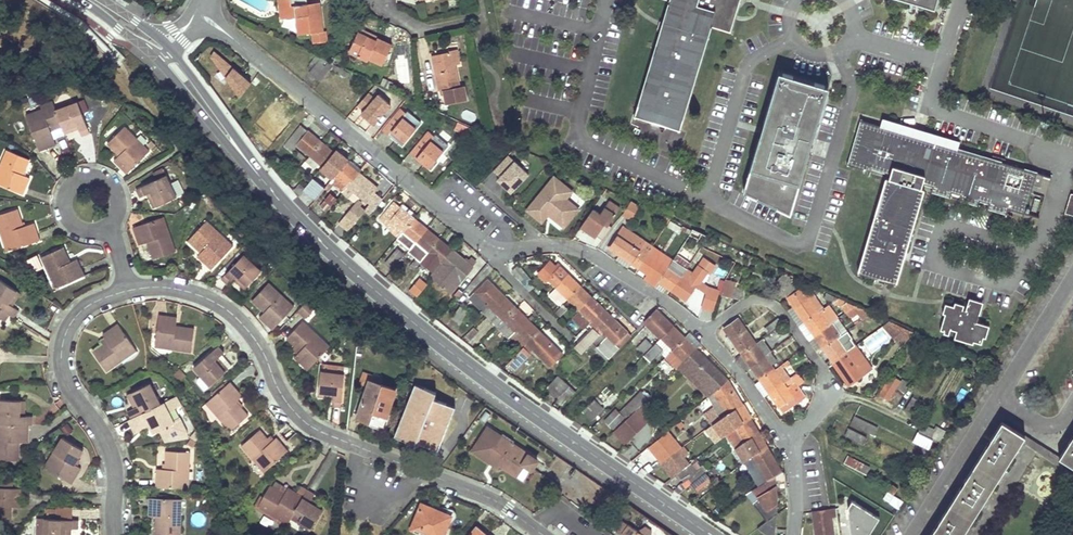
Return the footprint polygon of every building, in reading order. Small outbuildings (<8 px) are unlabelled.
[(298,35),(313,34),(323,32),(320,9),(308,11),(307,5),(307,0),(280,0),(282,19),(296,18),(298,35)] [(657,123),(679,130),(711,26),(725,31),(734,0),(665,0),(670,2),(636,117),(657,123)] [(740,0),(734,0),(725,31),(730,32),(740,0)] [(350,53),(359,57),(368,61),(369,59),(383,66),(392,46),(378,40),(379,38),(361,29),(350,53)] [(323,32),(313,34),(314,43),(327,42),(326,32),(323,32)] [(213,49),(200,62),(224,85),(220,89),(235,103),(251,86),(213,49)] [(450,53),(453,66),(461,64),(457,50),(450,52),(450,53)] [(453,66),(450,53),(433,56),(440,91),(444,91),(447,105),(467,100),(464,87),(460,88),(456,68),(454,68),(453,66)] [(310,73),(313,76),(316,78),(325,67),(318,63),(322,59),(316,57),(307,68),(311,72),(310,73)] [(329,62),(322,59),(318,63),(325,67),(329,62)] [(316,78),(321,83),(335,65),(329,62),(325,67),(316,78)] [(828,87),(779,73),(743,192),(792,207),(828,87)] [(255,77),(252,80),(250,82),(256,87),(261,81),(255,77)] [(385,96),(386,94),(387,91),(379,87),(377,92),(385,96)] [(367,96),(357,108),(364,113),(361,117),(374,127),(390,106),(378,96),(374,101),(367,96)] [(59,109),(55,110),(62,127),(63,131),(77,126),(78,129),(79,133),(80,136),(89,133),(82,114),(88,112),(84,100),(59,109)] [(41,109),(54,105),(53,103),(52,101),(40,105),(41,109)] [(24,116),(38,151),(55,145),(50,132),(62,127),(55,110),(54,105),(41,109),(24,116)] [(951,197),(951,194),(952,192),(961,195),(959,199),(979,205),(980,200),(989,203),(987,208),(1007,214),(1009,209),(1024,214),(1033,185),(1019,180),(1023,168),(861,119),(848,164),(871,171),(872,168),(890,173),(889,178),(886,178),(858,272),(895,283),(924,188),(922,187),(923,183),(933,186),(932,191),(951,197)] [(469,135),(471,132),(473,130),(458,123),(455,129),(469,135)] [(77,126),(63,131),(64,134),(78,129),(77,126)] [(308,159),(310,156),(322,143),(301,126),(285,146),(293,153),(296,149),(308,159)] [(124,127),(116,135),(107,144),(119,156),(113,161),(126,174),(143,157),(138,152),(144,146),(124,127)] [(253,130),(252,132),(250,134),(256,139),(259,135),(253,130)] [(399,141),(401,143),(403,145),(408,138),(404,134),(399,141)] [(407,154),(428,171),(445,151),(424,134),(407,154)] [(317,163),(323,167),(334,153),(322,143),(310,156),(317,163)] [(138,152),(143,157),(149,151),(144,146),(138,152)] [(296,149),(293,153),(305,163),(307,160),(308,159),(296,149)] [(1,163),(0,165),(0,177),(2,179),(0,185),(22,195),(29,178),(22,175),(29,160),(6,151),(1,163)] [(323,167),(335,177),(347,163),(334,153),(323,167)] [(274,155),(272,157),(270,159),(277,165),(280,161),(274,155)] [(308,159),(307,160),(310,163),(308,165),(313,169),(317,163),(310,156),(308,159)] [(528,175),(508,156),(493,172),(499,178),(497,181),(511,194),(528,175)] [(436,171),(439,173),(442,175),(452,162),(446,157),(436,171)] [(580,160),(573,157),(568,169),(574,172),(580,160)] [(310,177),(313,174),(315,171),(313,169),(308,165),(310,163),(307,160),(305,163),(307,165),(303,170),(310,177)] [(361,170),(349,160),(347,163),(359,173),(361,170)] [(333,180),(328,186),(325,190),(328,192),(334,185),(343,193),(348,187),(359,173),(347,163),(335,177),(333,180)] [(1019,180),(1033,185),(1037,172),(1023,168),(1019,180)] [(1040,187),(1044,174),(1037,172),(1033,184),(1040,187)] [(373,192),(377,188),(359,173),(348,187),(343,193),(343,194),(350,200),(355,204),(356,203),(360,198),(366,202),(373,192)] [(139,198),(142,196),(146,195),(151,193),(157,207),(176,198),(166,175),(135,190),(139,198)] [(326,185),(328,186),(333,180),(330,178),(325,184),(326,185)] [(571,193),(554,179),(527,213),(541,224),(547,216),(563,229),(578,210),(565,200),(571,193)] [(314,192),(312,193),(311,195),(317,200),(325,190),(316,182),(310,189),(314,192)] [(299,195),(305,189),(300,185),(295,191),(299,195)] [(375,209),(382,200),(382,199),(373,192),(366,202),(369,205),(369,204),(375,209)] [(152,209),(157,207),(151,193),(146,195),(152,209)] [(303,194),(298,201),(309,207),(313,200),(303,194)] [(320,207),(323,209),(326,212),(336,199),(331,194),(320,207)] [(329,217),(336,223),(353,203),(346,197),(329,217)] [(593,209),(581,227),(596,237),(597,236),(603,240),(612,227),(609,224),(620,208),(609,200),(600,213),(593,209)] [(386,228),(399,237),(414,218),(394,202),(379,219),(388,226),(386,228)] [(639,208),(631,203),(622,216),(630,221),(639,208)] [(352,208),(346,215),(339,223),(349,231),(365,211),(370,215),(375,209),(369,204),(369,205),(364,210),(358,205),(355,210),(352,208)] [(4,233),(10,250),(38,241),(33,223),(23,227),(17,209),(0,214),(0,234),(4,233)] [(169,235),(163,217),(159,218),(165,236),(169,235)] [(132,227),(135,236),(138,245),(146,242),(152,260),(175,252),(169,235),(165,236),(159,218),(132,227)] [(403,244),(410,249),(427,228),(414,218),(399,237),(397,239),(403,244)] [(199,254),(198,255),(196,257),(211,271),(233,246),(206,221),(190,239),(203,250),(199,254)] [(681,230),(690,235),(692,231),(670,221),(666,226),(674,231),(679,235),(680,233),(681,230)] [(648,254),(653,247),(623,227),(608,249),(638,269),(648,254)] [(427,228),(410,249),(408,251),(417,259),(421,262),(428,253),(440,239),(427,228)] [(692,231),(690,235),(698,239),(700,235),(692,231)] [(5,252),(10,250),(4,233),(0,234),(0,237),(5,252)] [(203,250),(190,239),(187,242),(199,254),(203,250)] [(428,253),(441,263),(452,249),(440,239),(428,253)] [(63,247),(40,257),(55,289),(83,276),(76,259),(70,262),(63,247)] [(653,247),(648,254),(668,268),(673,261),(653,247)] [(473,266),(452,249),(441,263),(432,275),(452,291),(473,266)] [(386,263),(390,267),(393,270),(403,257),(396,251),(386,263)] [(638,269),(659,283),(668,268),(648,254),(638,269)] [(232,280),(235,276),(247,287),(261,271),(243,255),(220,279),(226,285),(232,280)] [(668,268),(659,283),(672,292),(687,269),(690,264),(677,255),(673,261),(668,268)] [(704,285),(699,281),(706,271),(708,273),(714,264),(702,257),(697,265),(692,272),(687,269),(672,292),(686,301),(695,286),(701,290),(704,285)] [(531,272),(533,270),(535,268),(531,264),(527,269),(531,272)] [(543,274),(568,299),(580,286),(558,265),(555,268),(557,270),(553,274),(548,269),(543,274)] [(522,281),(525,278),(528,275),(519,266),(513,272),(522,281)] [(786,274),(777,283),(782,291),(796,281),(798,280),(786,274)] [(232,280),(243,291),(247,287),(235,276),(232,280)] [(410,291),(414,294),(418,297),(427,286),(420,280),(410,291)] [(489,306),(492,310),(505,297),(488,280),(481,287),(486,292),(481,298),(489,306)] [(735,283),(726,280),(725,284),(723,283),(720,294),(740,300),(745,297),(745,296),(745,290),(734,289),(735,283)] [(9,315),(13,318),(18,310),(12,307),(8,304),(17,292),(8,286),(0,281),(0,309),(9,315)] [(794,308),(804,323),(822,310),(823,310),(812,293),(807,297),(796,281),(782,291),(794,308)] [(261,320),(272,330),(278,324),(289,312),(283,307),(288,302),(268,283),(251,301),(263,313),(259,318),(261,320)] [(720,294),(723,283),(720,283),(718,290),(709,287),(707,294),(702,306),(713,310),(718,294),(720,294)] [(575,311),(577,313),(592,297),(580,286),(568,299),(578,308),(575,311)] [(486,292),(481,287),(479,289),(480,291),(478,293),(478,296),(470,303),(481,314),(489,306),(481,298),(486,292)] [(17,292),(8,304),(12,307),(20,294),(17,292)] [(833,303),(839,299),(828,294),(825,299),(833,303)] [(492,310),(504,321),(516,308),(505,297),(492,310)] [(588,325),(591,322),(604,309),(592,297),(577,313),(573,317),(585,328),(588,325)] [(949,335),(950,332),(951,329),(957,331),(955,339),(973,344),(974,342),(982,344),(984,338),(986,338),(990,326),(976,322),(979,315),(980,315),(984,303),(969,298),(966,310),(963,310),(964,305),(955,303),(954,307),(946,304),(943,314),(945,315),(940,330),(944,331),(944,333),(949,335)] [(846,312),(853,308),(855,306),(839,299),(833,303),(842,307),(845,313),(846,312)] [(306,301),(298,310),(306,317),(314,308),(306,301)] [(294,307),(288,302),(283,307),(289,312),(294,307)] [(556,312),(558,314),(560,316),(567,309),(563,304),(556,312)] [(289,312),(278,324),(282,328),(297,310),(294,307),(289,312)] [(452,319),(456,321),(460,323),(467,312),(460,307),(452,319)] [(516,308),(504,321),(498,328),(508,338),(510,337),(515,332),(527,319),(516,308)] [(804,323),(794,308),(789,312),(793,319),(799,327),(804,323)] [(856,312),(853,308),(846,312),(848,314),(849,316),(856,312)] [(0,319),(4,322),(9,315),(0,309),(0,319)] [(604,309),(591,322),(596,327),(575,348),(582,355),(595,341),(615,320),(604,309)] [(504,321),(492,310),(486,316),(498,328),(504,321)] [(807,337),(809,340),(832,323),(822,310),(804,323),(812,334),(807,337)] [(657,311),(645,323),(661,339),(673,327),(657,311)] [(856,312),(849,316),(853,322),(859,317),(856,312)] [(522,349),(527,344),(539,331),(530,322),(534,318),(531,315),(527,319),(515,332),(522,340),(518,344),(522,349)] [(158,316),(156,329),(155,343),(172,346),(172,351),(190,353),(193,329),(174,326),(176,318),(158,316)] [(756,344),(738,319),(724,329),(729,336),(733,342),(741,354),(756,344)] [(769,334),(776,329),(782,324),(778,319),(765,329),(769,334)] [(615,320),(595,341),(600,344),(597,347),(609,359),(619,349),(615,345),(627,332),(615,320)] [(293,358),(307,371),(326,350),(313,337),(316,334),(302,321),(285,339),(294,347),(299,352),(296,355),(293,358)] [(815,338),(823,349),(842,335),(833,322),(832,323),(809,340),(810,342),(815,338)] [(904,329),(889,322),(883,326),(896,339),(904,329)] [(812,334),(804,323),(799,327),(803,332),(807,337),(812,334)] [(93,352),(107,372),(122,361),(120,357),(133,347),(117,324),(102,335),(105,339),(100,342),(102,345),(93,352)] [(685,338),(673,327),(661,339),(651,348),(645,355),(644,356),(651,361),(664,349),(666,352),(664,355),(666,357),(685,338)] [(771,333),(773,336),(775,339),(782,334),(778,328),(771,333)] [(902,347),(908,340),(913,333),(904,329),(896,339),(902,347)] [(512,359),(508,364),(515,370),(526,357),(527,357),(533,350),(550,367),(562,355),(539,331),(527,344),(522,349),(521,351),(520,351),(519,352),(512,359)] [(842,335),(823,349),(831,360),(825,364),(827,366),(855,346),(856,346),(851,339),(852,338),(848,331),(842,335)] [(522,340),(515,332),(510,337),(518,344),(522,340)] [(619,349),(631,336),(627,332),(615,345),(619,349)] [(326,350),(330,346),(316,334),(313,337),(326,350)] [(694,339),(689,334),(685,338),(697,349),(701,346),(694,339)] [(684,362),(697,349),(685,338),(666,357),(673,364),(680,358),(684,362)] [(815,338),(810,342),(813,346),(818,353),(823,349),(815,338)] [(756,344),(741,354),(751,368),(765,357),(770,353),(772,352),(762,339),(756,344)] [(645,355),(651,348),(644,341),(637,348),(645,355)] [(855,346),(827,366),(829,368),(834,365),(845,380),(852,375),(856,381),(872,369),(855,346)] [(122,361),(136,351),(133,347),(120,357),(122,361)] [(231,367),(221,355),(223,353),(218,347),(193,369),(200,377),(208,387),(231,367)] [(296,355),(299,352),(294,347),(291,349),(296,355)] [(519,352),(517,349),(514,347),(507,354),(512,359),(519,352)] [(728,381),(697,349),(684,362),(678,367),(709,397),(728,381)] [(760,380),(774,370),(772,366),(774,365),(770,360),(774,357),(770,353),(765,357),(751,368),(760,380)] [(770,394),(790,379),(782,369),(789,364),(787,361),(780,365),(774,370),(760,380),(770,394)] [(344,368),(324,366),(323,373),(344,375),(344,368)] [(179,370),(172,376),(178,384),(185,378),(179,370)] [(975,380),(979,374),(973,371),(969,377),(975,380)] [(360,384),(364,386),(368,387),(358,418),(371,423),(372,419),(385,424),(396,390),(382,384),(383,380),(364,372),(360,384)] [(319,394),(334,395),(333,400),(333,407),(342,408),(344,375),(323,373),(320,373),(319,394)] [(804,397),(797,387),(803,382),(798,374),(790,379),(770,394),(783,413),(804,397)] [(852,375),(845,380),(849,386),(856,381),(852,375)] [(559,399),(558,400),(557,401),(562,406),(576,392),(557,376),(547,388),(559,399)] [(208,387),(200,377),(197,381),(196,384),(203,392),(208,387)] [(127,409),(131,417),(161,402),(150,381),(131,390),(138,404),(133,406),(127,409)] [(742,405),(728,381),(709,397),(719,414),(715,417),(713,419),(710,421),(713,424),(723,417),(742,405)] [(902,381),(897,389),(903,393),(908,384),(902,381)] [(216,417),(229,432),(247,416),(235,403),(241,397),(229,383),(208,401),(220,415),(216,417)] [(881,395),(884,397),(888,399),(895,388),(888,383),(881,395)] [(438,457),(454,408),(434,401),(436,393),(412,385),(393,441),(438,457)] [(138,404),(131,390),(126,392),(133,406),(138,404)] [(625,409),(631,415),(633,412),(635,411),(642,404),(648,398),(641,392),(625,409)] [(177,394),(172,396),(177,405),(182,403),(177,394)] [(135,430),(149,423),(153,431),(159,428),(165,440),(187,436),(186,429),(179,415),(173,418),(168,410),(177,405),(172,396),(161,402),(131,417),(128,418),(135,430)] [(705,400),(715,417),(719,414),(709,397),(705,400)] [(583,411),(587,416),(592,420),(604,408),(595,398),(583,411)] [(905,410),(908,412),(911,414),(919,402),(913,398),(905,410)] [(1,424),(28,425),(31,425),(31,417),(24,417),(20,416),(21,401),(0,400),(0,424),(1,424)] [(216,417),(220,415),(208,401),(205,404),(216,417)] [(653,415),(642,404),(635,411),(646,422),(653,415)] [(750,419),(742,405),(723,417),(713,424),(708,429),(718,441),(723,437),(726,435),(735,428),(750,419)] [(604,421),(609,425),(613,430),(624,418),(616,410),(604,421)] [(631,415),(623,422),(636,435),(647,424),(646,422),(635,411),(633,412),(631,415)] [(854,417),(852,420),(850,424),(866,432),(870,424),(854,417)] [(371,423),(383,427),(385,424),(372,419),(371,423)] [(759,433),(750,419),(735,428),(726,435),(736,449),(737,448),(743,443),(759,433)] [(1022,441),(1025,436),(1002,421),(992,438),(964,481),(939,521),(931,534),(963,534),(1022,441)] [(623,422),(612,434),(613,435),(618,441),(624,447),(636,435),(623,422)] [(18,462),(19,443),(27,444),(28,425),(1,424),(0,439),(0,461),(18,462)] [(870,424),(866,432),(873,435),(877,427),(870,424)] [(931,438),(935,431),(922,424),(918,432),(931,438)] [(931,438),(939,442),(945,431),(937,427),(935,431),(931,438)] [(517,476),(520,470),(524,464),(532,469),(538,460),(488,428),(473,451),(497,467),(499,464),(517,476)] [(848,429),(846,432),(844,436),(863,445),(867,437),(848,429)] [(188,442),(193,445),(196,439),(200,435),(197,430),(191,436),(188,442)] [(287,452),(275,438),(273,440),(270,443),(259,431),(240,447),(258,467),(264,462),(269,468),(287,452)] [(663,435),(649,447),(662,462),(668,458),(673,454),(681,449),(667,432),(663,435)] [(767,447),(759,433),(743,443),(737,448),(745,462),(747,461),(753,456),(767,447)] [(618,441),(613,435),(609,439),(614,444),(618,441)] [(1025,436),(1022,441),(1066,472),(1072,476),(1072,466),(1059,458),(1025,436)] [(1072,466),(1072,436),(1059,458),(1072,466)] [(83,450),(62,437),(43,468),(70,484),(80,468),(74,464),(83,450)] [(782,472),(767,447),(753,456),(747,461),(754,474),(760,471),(766,482),(774,477),(782,472)] [(190,450),(166,448),(165,467),(156,466),(155,485),(184,486),(185,468),(189,468),(190,450)] [(687,454),(682,448),(681,449),(673,454),(668,458),(662,462),(662,463),(667,469),(687,454)] [(737,448),(736,449),(732,452),(741,465),(745,462),(737,448)] [(848,456),(846,460),(844,463),(866,475),(870,468),(848,456)] [(264,462),(258,467),(263,473),(269,468),(264,462)] [(678,474),(680,477),(683,480),(696,470),(691,463),(678,474)] [(766,482),(760,471),(754,474),(751,478),(757,488),(766,482)] [(691,485),(694,488),(697,492),(711,480),(705,473),(691,485)] [(12,488),(13,477),(0,477),(0,488),(12,488)] [(774,477),(766,482),(757,488),(753,491),(761,501),(755,506),(768,522),(778,515),(779,514),(774,477)] [(891,485),(889,489),(887,492),(893,496),(898,489),(891,485)] [(278,491),(269,486),(262,498),(257,507),(280,521),(283,515),(290,519),(303,497),(295,493),(288,488),(287,489),(284,494),(278,491)] [(287,489),(281,486),(278,491),(284,494),(287,489)] [(306,491),(299,486),(295,493),(303,497),(306,491)] [(10,526),(11,507),(19,507),(19,488),(12,488),(0,488),(0,525),(10,526)] [(306,491),(303,497),(290,519),(310,531),(322,510),(314,505),(310,503),(312,499),(314,495),(306,491)] [(285,527),(290,519),(283,515),(280,521),(257,507),(262,498),(260,496),(253,508),(285,527)] [(894,496),(892,499),(890,502),(898,508),(903,501),(894,496)] [(180,507),(173,507),(174,499),(149,498),(148,517),(156,517),(155,533),(155,534),(179,534),(180,507)] [(853,501),(847,510),(851,534),(869,534),(880,519),(853,501)] [(437,510),(422,504),(412,529),(426,534),(443,534),(451,516),(437,510)] [(72,509),(45,508),(44,519),(71,520),(72,509)] [(829,510),(821,511),(813,513),(814,521),(832,518),(831,511),(829,511),(829,510)] [(831,511),(832,518),(814,521),(816,534),(836,534),(834,517),(833,511),(831,511)] [(778,515),(768,522),(758,529),(767,534),(775,534),(778,515)] [(44,519),(36,519),(35,534),(44,534),(44,519)] [(65,529),(70,529),(77,529),(77,521),(71,520),(44,519),(44,534),(65,534),(65,529)] [(619,524),(616,529),(624,534),(640,534),(642,533),(638,531),(622,520),(619,524)] [(484,534),(485,533),(477,526),(470,534),(484,534)] [(638,531),(642,533),(644,534),(650,534),(650,530),(645,526),(639,529),(638,531)]
